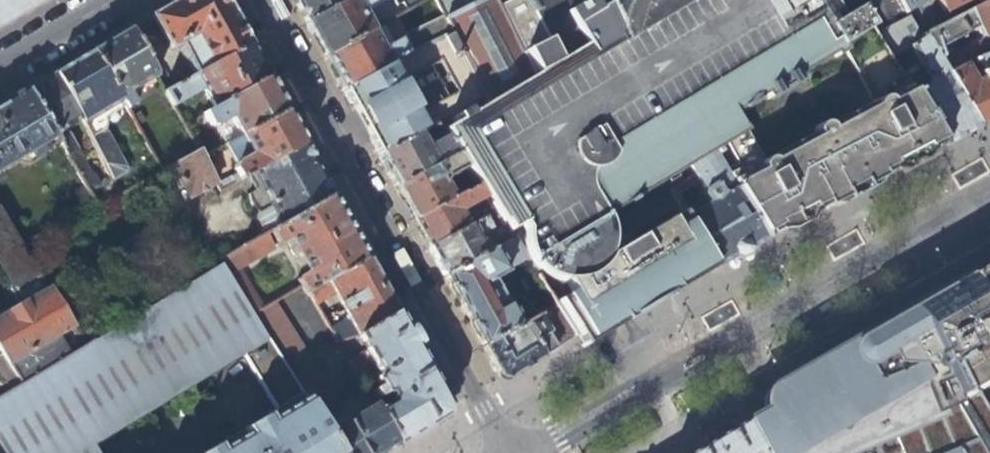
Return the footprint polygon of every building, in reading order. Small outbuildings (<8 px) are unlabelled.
[(26,11),(45,0),(0,0),(0,27),(26,11)] [(198,72),(247,45),(223,0),(179,0),(168,6),(151,17),(169,48),(181,43),(198,72)] [(306,25),(344,1),(343,0),(293,0),(306,25)] [(344,1),(306,25),(324,58),(364,35),(352,15),(363,9),(379,0),(346,0),(344,1)] [(389,0),(379,0),(390,20),(398,16),(389,0)] [(426,0),(395,0),(398,6),(404,3),(409,10),(426,0)] [(452,0),(434,0),(437,6),(443,18),(445,21),(459,13),(452,0)] [(459,13),(445,21),(451,33),(487,102),(513,87),(531,72),(497,6),(493,0),(486,0),(459,13)] [(528,267),(552,276),(569,277),(592,270),(606,258),(611,241),(610,222),(605,207),(658,175),(705,147),(747,124),(738,107),(840,50),(812,0),(613,0),(602,6),(611,26),(590,39),(580,44),(556,58),(531,72),(513,87),(487,102),(492,111),(446,140),(455,155),(465,170),(477,188),(484,199),(495,215),(502,226),(512,242),(528,267)] [(556,58),(527,0),(509,0),(497,6),(531,72),(556,58)] [(556,58),(580,44),(590,39),(571,0),(527,0),(556,58)] [(590,39),(611,26),(602,6),(599,0),(571,0),(590,39)] [(840,50),(907,168),(946,146),(938,133),(916,98),(907,83),(903,78),(878,38),(860,9),(844,19),(832,0),(812,0),(840,50)] [(860,9),(878,38),(911,16),(901,0),(872,0),(860,9)] [(911,16),(921,9),(931,2),(935,0),(901,0),(911,16)] [(983,37),(989,32),(989,0),(986,0),(966,13),(952,21),(935,32),(925,38),(933,52),(976,25),(983,37)] [(966,13),(986,0),(935,0),(931,2),(934,7),(940,3),(946,13),(961,4),(966,13)] [(946,13),(952,21),(966,13),(961,4),(946,13)] [(374,29),(363,9),(352,15),(364,35),(374,29)] [(935,32),(921,9),(911,16),(925,38),(935,32)] [(933,86),(916,98),(938,133),(946,146),(967,135),(980,127),(948,75),(940,63),(933,52),(925,38),(911,16),(878,38),(903,78),(921,67),(933,86)] [(382,25),(374,29),(364,35),(324,58),(333,75),(342,91),(438,40),(451,33),(445,21),(443,18),(392,44),(382,25)] [(125,92),(152,75),(149,71),(127,31),(88,54),(124,115),(136,134),(147,128),(137,111),(139,106),(133,97),(128,96),(125,92)] [(940,63),(948,75),(975,60),(989,51),(989,32),(983,37),(940,63)] [(438,40),(342,91),(357,119),(379,159),(430,126),(437,127),(446,140),(492,111),(487,102),(451,33),(438,40)] [(199,90),(210,109),(266,78),(256,61),(247,45),(198,72),(178,83),(161,92),(169,106),(199,90)] [(747,124),(705,147),(727,184),(758,233),(766,245),(818,217),(835,207),(907,168),(840,50),(738,107),(747,124)] [(975,60),(985,79),(989,76),(989,51),(975,60)] [(98,131),(124,115),(88,54),(53,75),(77,121),(108,180),(120,173),(118,165),(98,131)] [(985,79),(975,60),(948,75),(980,127),(989,122),(989,76),(985,79)] [(165,62),(149,71),(152,75),(161,92),(178,83),(165,62)] [(58,133),(77,121),(53,75),(24,92),(56,142),(83,185),(87,193),(94,189),(96,183),(90,176),(86,176),(64,138),(58,133)] [(228,118),(237,137),(284,112),(277,98),(266,78),(210,109),(199,115),(205,125),(210,128),(228,118)] [(56,142),(24,92),(17,97),(0,107),(0,167),(16,157),(22,162),(56,142)] [(240,169),(235,172),(238,179),(252,172),(302,145),(294,129),(284,112),(237,137),(222,146),(231,163),(238,166),(240,169)] [(379,159),(395,187),(455,155),(446,140),(437,127),(430,126),(379,159)] [(253,219),(262,233),(266,231),(330,196),(316,170),(302,145),(252,172),(260,187),(245,195),(249,208),(255,214),(253,219)] [(705,147),(658,175),(709,260),(716,272),(728,266),(731,264),(758,249),(766,245),(758,233),(727,184),(705,147)] [(213,182),(199,158),(195,151),(165,168),(177,189),(183,186),(188,196),(213,182)] [(444,183),(455,177),(465,170),(455,155),(395,187),(413,221),(453,200),(444,183)] [(217,190),(238,179),(235,172),(214,184),(217,190)] [(552,276),(528,267),(556,309),(575,339),(599,325),(617,315),(709,260),(658,175),(605,207),(610,222),(611,241),(606,258),(592,270),(569,277),(552,276)] [(465,194),(455,177),(444,183),(453,200),(465,194)] [(93,201),(87,193),(83,185),(71,192),(77,202),(67,208),(70,214),(93,201)] [(460,212),(484,199),(477,188),(465,194),(453,200),(413,221),(428,249),(469,228),(460,212)] [(304,293),(309,290),(364,258),(347,227),(330,196),(266,231),(275,245),(285,239),(304,274),(296,279),(304,293)] [(479,239),(502,226),(495,215),(469,228),(428,249),(443,276),(486,255),(479,239)] [(0,218),(0,273),(4,280),(15,286),(35,273),(0,218)] [(270,248),(262,233),(248,241),(257,256),(270,248)] [(237,267),(257,256),(248,241),(239,245),(218,260),(221,264),(227,273),(237,267)] [(496,250),(486,255),(443,276),(481,346),(516,329),(506,306),(503,307),(492,282),(507,276),(496,250)] [(341,305),(350,323),(357,334),(395,313),(379,285),(364,258),(309,290),(315,303),(334,293),(341,305)] [(966,275),(988,311),(980,316),(989,335),(989,261),(966,275)] [(0,395),(0,452),(95,452),(89,444),(239,354),(272,407),(198,452),(337,452),(325,433),(317,420),(312,413),(288,373),(251,313),(227,273),(221,264),(92,343),(89,339),(66,354),(17,384),(0,395)] [(261,308),(237,267),(227,273),(251,313),(261,308)] [(912,401),(918,416),(934,452),(989,452),(989,335),(980,316),(988,311),(966,275),(937,292),(908,310),(931,358),(944,386),(930,393),(929,393),(912,401)] [(1,358),(17,384),(66,354),(54,335),(68,325),(45,288),(0,318),(0,356),(1,358)] [(322,315),(341,305),(334,293),(315,303),(322,315)] [(516,329),(481,346),(495,372),(496,374),(498,376),(502,378),(508,379),(511,378),(539,361),(575,339),(556,309),(516,329)] [(884,323),(854,341),(875,392),(884,413),(897,407),(912,401),(929,393),(924,383),(917,367),(931,358),(908,310),(884,323)] [(367,400),(372,408),(395,447),(443,417),(445,406),(414,349),(395,313),(357,334),(379,375),(372,380),(372,386),(377,394),(367,400)] [(335,340),(357,334),(350,323),(329,329),(335,340)] [(918,416),(890,429),(884,413),(875,392),(854,341),(841,348),(823,359),(831,371),(816,380),(780,401),(772,406),(742,424),(756,452),(934,452),(918,416)] [(0,358),(0,395),(17,384),(1,358),(0,358)] [(917,367),(924,383),(929,393),(930,393),(944,386),(931,358),(917,367)] [(306,363),(288,373),(312,413),(332,401),(319,377),(316,379),(306,363)] [(337,409),(332,401),(312,413),(317,420),(337,409)] [(890,429),(918,416),(912,401),(897,407),(884,413),(890,429)] [(325,433),(337,452),(384,452),(395,447),(372,408),(325,433)] [(742,424),(706,445),(693,452),(756,452),(742,424)]
